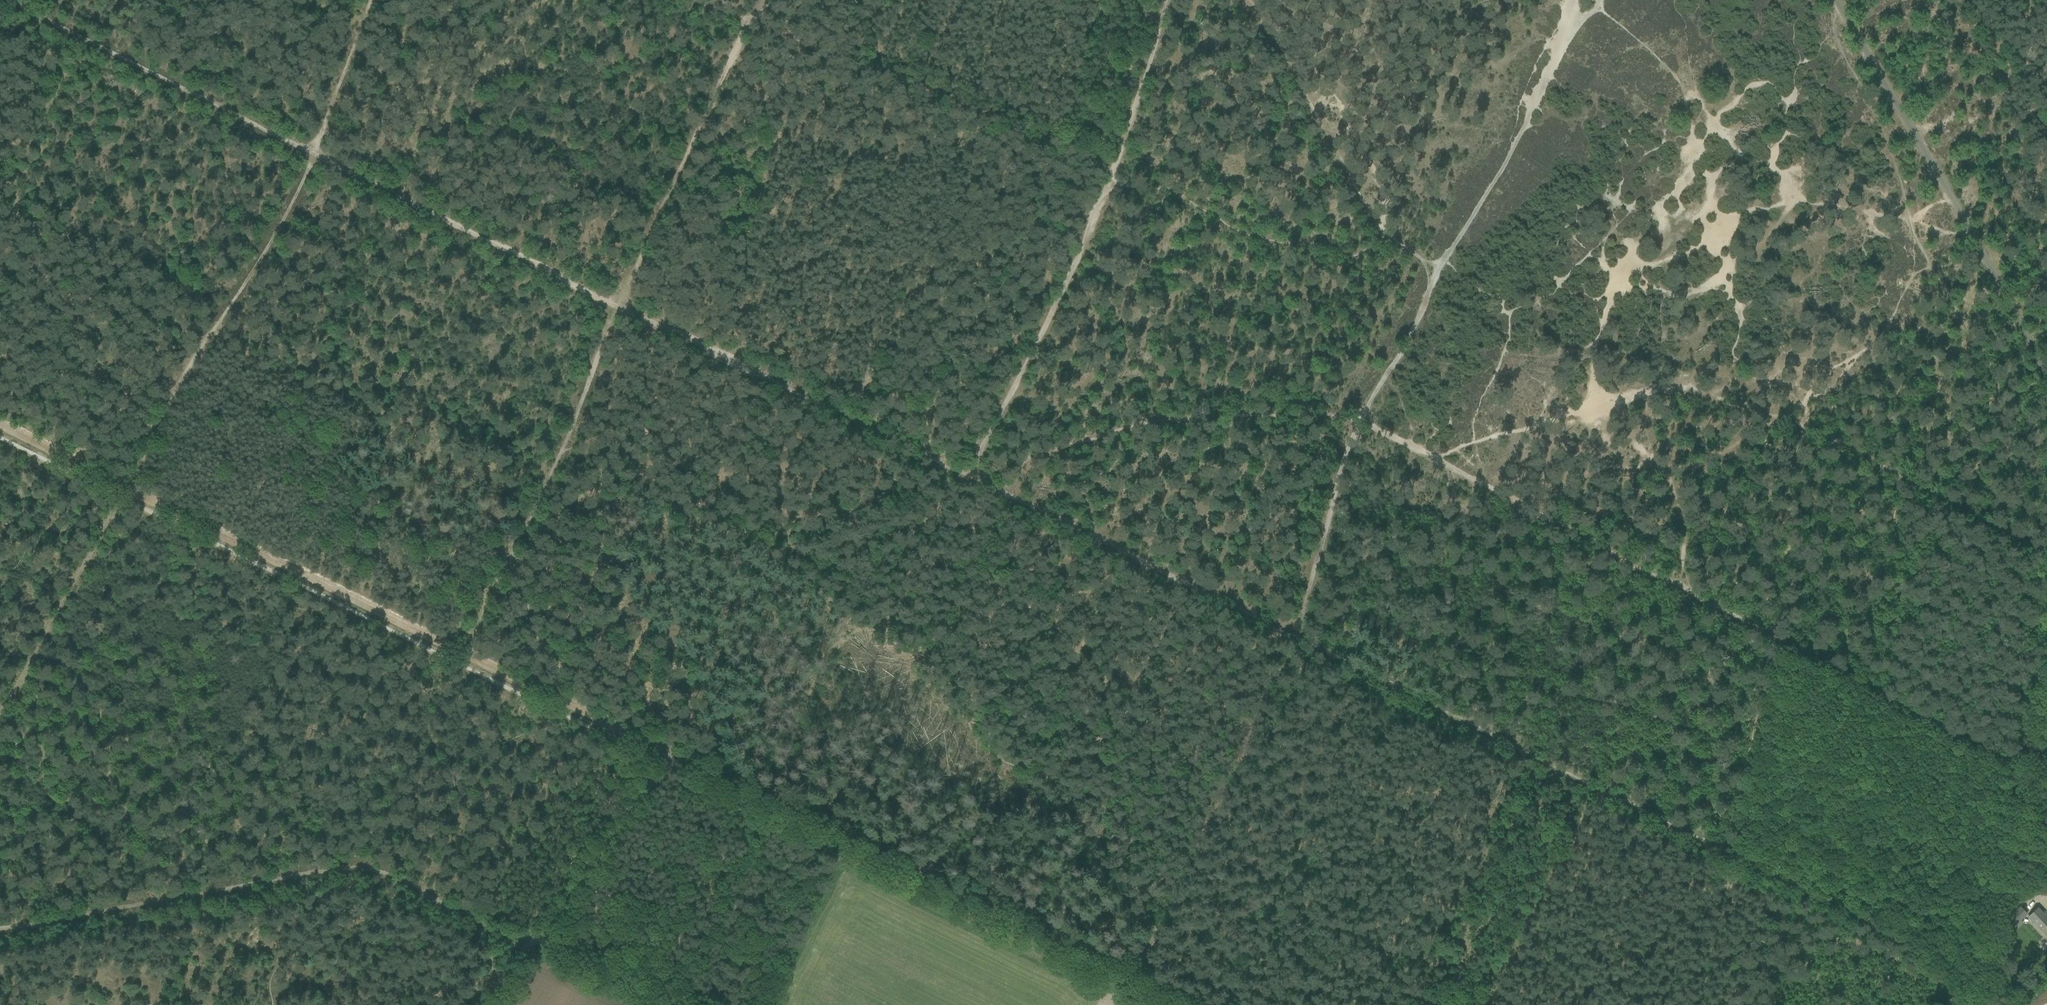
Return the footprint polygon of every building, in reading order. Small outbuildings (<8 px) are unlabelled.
[(2014,926),(2026,913),(2020,907),(2007,920),(2014,926)] [(2046,936),(2046,917),(2038,907),(2028,917),(2046,936)]
